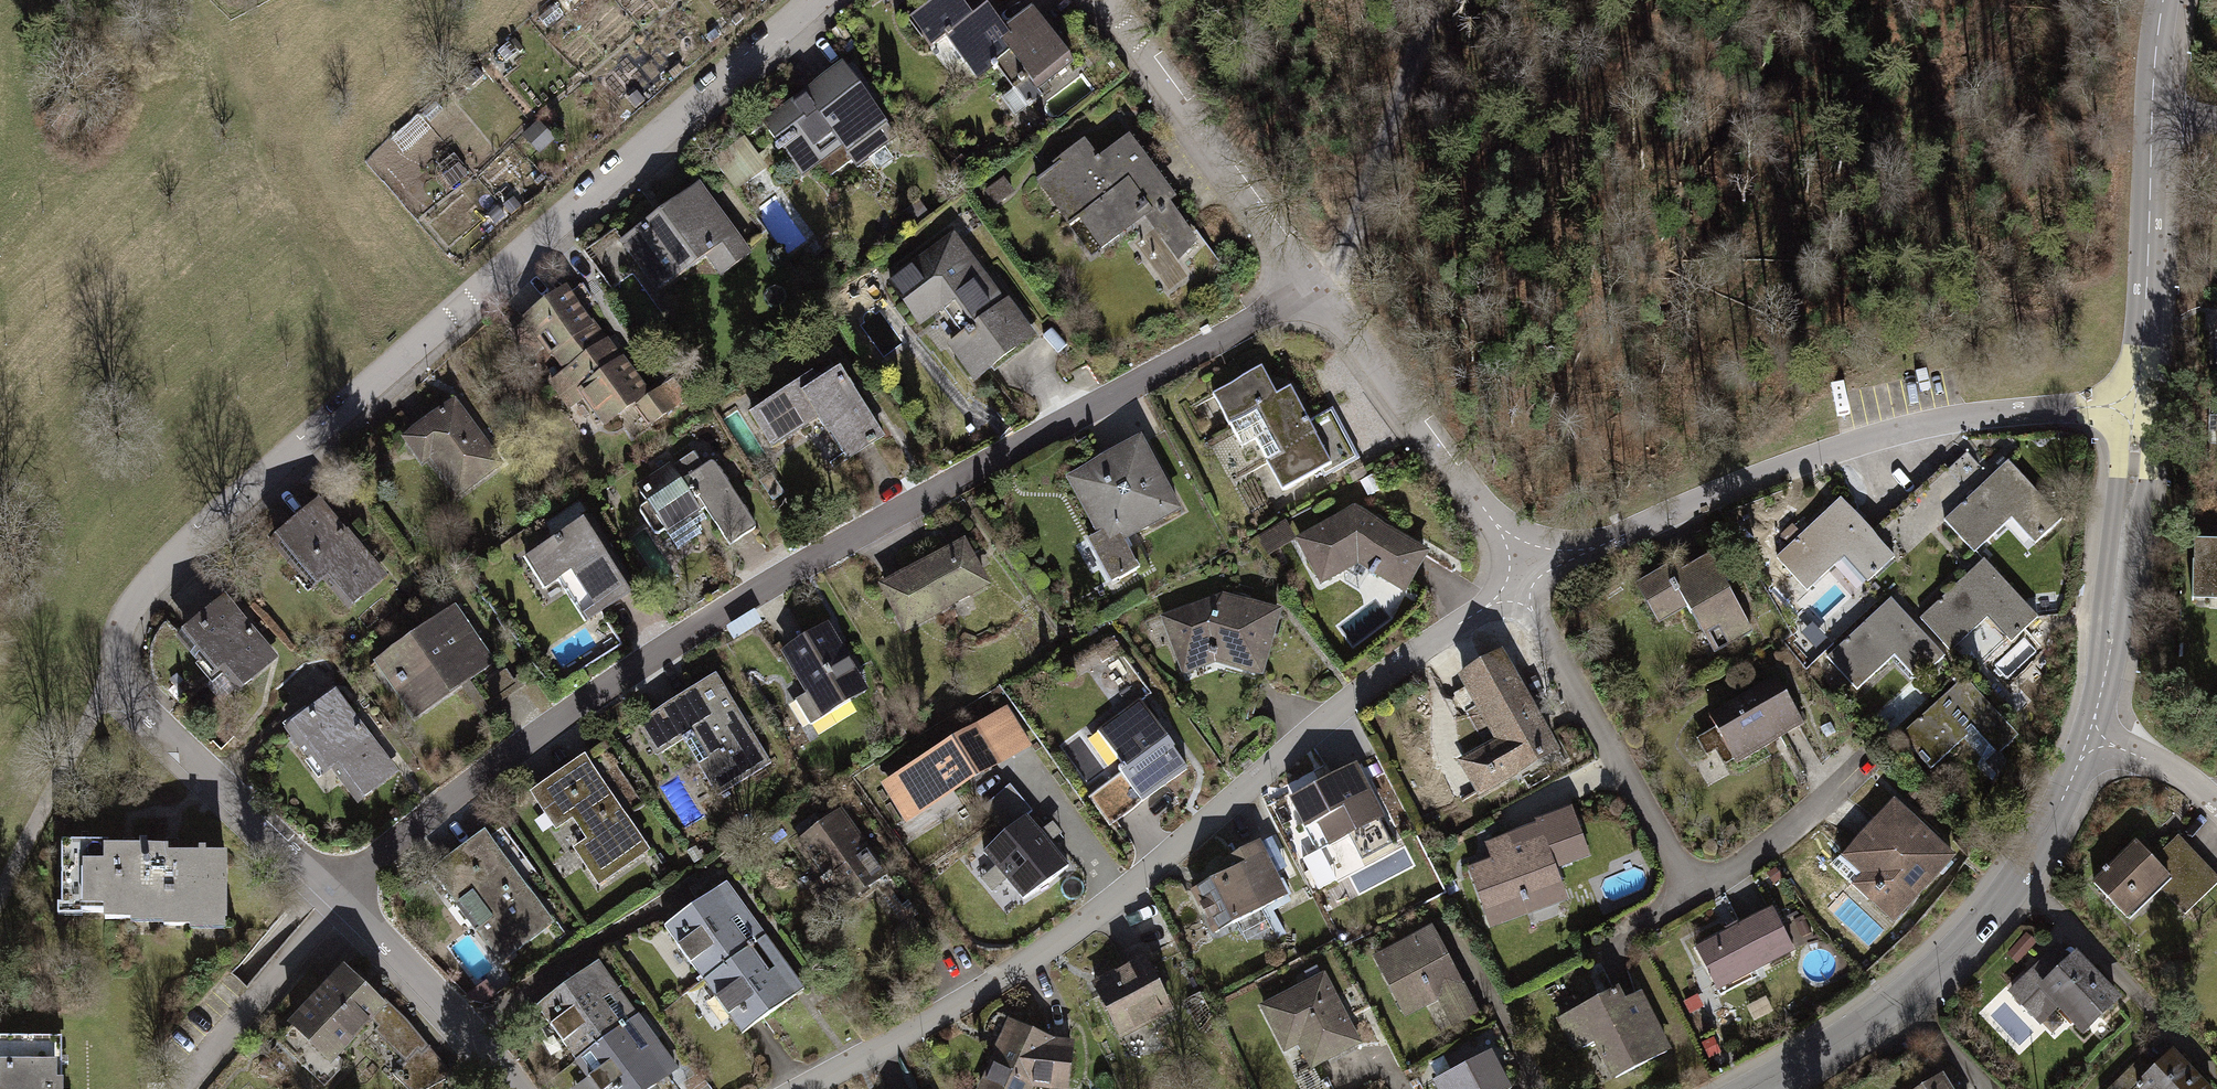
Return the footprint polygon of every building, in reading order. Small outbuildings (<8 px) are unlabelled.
[(1001,29),(984,8),(971,18),(956,0),(929,0),(907,17),(933,50),(947,39),(974,73),(998,54),(1001,29)] [(1076,66),(1031,8),(1001,29),(998,54),(1030,99),(1076,66)] [(899,132),(847,60),(756,125),(809,197),(899,132)] [(1221,261),(1129,130),(1057,181),(1149,312),(1221,261)] [(740,191),(771,168),(753,143),(721,165),(740,191)] [(754,251),(697,177),(612,242),(668,316),(754,251)] [(1037,333),(952,224),(880,280),(966,389),(1037,333)] [(605,340),(563,285),(499,334),(540,389),(605,340)] [(605,340),(540,389),(565,422),(580,411),(599,436),(626,416),(644,440),(667,423),(605,340)] [(891,432),(833,348),(739,412),(768,455),(812,424),(841,466),(891,432)] [(1278,358),(1209,397),(1274,507),(1342,467),(1278,358)] [(510,460),(454,389),(393,436),(417,467),(425,461),(456,501),(510,460)] [(1183,510),(1139,431),(1054,477),(1113,584),(1142,568),(1127,541),(1183,510)] [(758,523),(713,456),(703,463),(694,449),(638,487),(648,502),(641,506),(659,534),(705,503),(731,541),(758,523)] [(2066,519),(2009,458),(1946,516),(1978,549),(2011,518),(2037,547),(2066,519)] [(1844,493),(1772,557),(1804,594),(1843,560),(1864,584),(1898,553),(1844,493)] [(387,576),(317,496),(270,537),(341,617),(387,576)] [(1359,502),(1284,540),(1310,593),(1356,568),(1409,597),(1440,547),(1359,502)] [(633,590),(576,507),(513,550),(543,594),(560,582),(587,622),(633,590)] [(996,585),(965,532),(869,587),(900,640),(996,585)] [(2189,539),(2188,598),(2216,598),(2216,539),(2189,539)] [(1762,626),(1715,541),(1632,586),(1655,629),(1687,612),(1710,654),(1762,626)] [(1984,562),(1918,621),(1949,655),(1986,622),(2009,647),(2038,622),(1984,562)] [(1221,589),(1162,612),(1181,675),(1207,665),(1266,676),(1283,607),(1221,589)] [(277,653),(223,593),(179,633),(232,693),(277,653)] [(501,663),(458,600),(374,657),(418,720),(501,663)] [(1913,686),(1944,658),(1892,600),(1825,661),(1857,696),(1893,664),(1913,686)] [(878,685),(838,612),(776,647),(816,719),(878,685)] [(1507,649),(1453,677),(1485,738),(1453,755),(1459,767),(1470,788),(1478,802),(1564,756),(1507,649)] [(1780,670),(1705,712),(1736,766),(1810,724),(1780,670)] [(490,693),(503,704),(520,682),(507,672),(490,693)] [(782,767),(716,673),(641,724),(706,819),(782,767)] [(405,764),(341,680),(280,726),(345,810),(405,764)] [(2003,722),(1962,680),(1899,740),(1935,778),(1960,754),(1989,785),(2012,764),(1987,737),(2003,722)] [(1193,766),(1139,696),(1093,731),(1147,801),(1193,766)] [(1003,707),(883,782),(910,826),(1031,751),(1003,707)] [(654,849),(586,750),(526,791),(594,890),(654,849)] [(1357,764),(1290,798),(1317,852),(1385,817),(1357,764)] [(1031,814),(1008,787),(980,810),(1004,837),(984,854),(1023,900),(1063,866),(1024,820),(1031,814)] [(1963,853),(1894,792),(1841,852),(1861,869),(1846,885),(1895,929),(1963,853)] [(897,866),(848,800),(791,842),(840,908),(897,866)] [(1594,854),(1573,802),(1454,849),(1487,932),(1568,900),(1556,869),(1594,854)] [(558,924),(485,828),(420,878),(493,973),(558,924)] [(2088,881),(2125,920),(2158,889),(2185,917),(2216,886),(2216,876),(2174,832),(2150,856),(2133,838),(2088,881)] [(1289,898),(1260,842),(1213,865),(1219,876),(1191,891),(1214,936),(1289,898)] [(156,853),(72,851),(70,923),(155,925),(156,853)] [(156,853),(155,925),(220,927),(222,854),(156,853)] [(765,935),(727,882),(658,931),(697,984),(765,935)] [(1774,902),(1690,942),(1715,993),(1799,953),(1774,902)] [(1482,1011),(1433,921),(1364,957),(1400,1024),(1434,1007),(1446,1030),(1482,1011)] [(765,935),(697,984),(736,1039),(804,990),(765,935)] [(2059,935),(1999,991),(2036,1029),(2055,1010),(2079,1035),(2118,997),(2059,935)] [(1177,1010),(1147,953),(1090,983),(1120,1039),(1177,1010)] [(638,1014),(599,959),(525,1011),(560,1060),(564,1066),(638,1014)] [(384,1008),(335,961),(278,1020),(327,1067),(384,1008)] [(1323,974),(1259,1007),(1283,1052),(1297,1045),(1310,1070),(1360,1045),(1323,974)] [(1556,1018),(1593,1088),(1606,1088),(1676,1052),(1636,976),(1556,1018)] [(392,1039),(406,1016),(390,1007),(376,1030),(392,1039)] [(564,1066),(581,1088),(650,1088),(677,1069),(638,1014),(564,1066)] [(1006,1015),(971,1088),(1039,1088),(1050,1088),(1070,1088),(1076,1037),(1006,1015)] [(425,1088),(433,1088),(454,1070),(410,1022),(384,1045),(425,1088)] [(0,1039),(0,1088),(64,1088),(62,1038),(0,1039)] [(1420,1082),(1424,1088),(1514,1088),(1519,1086),(1495,1042),(1420,1082)] [(2107,1088),(2213,1088),(2170,1046),(2149,1066),(2140,1057),(2107,1088)] [(1937,1065),(1900,1088),(1953,1088),(1937,1065)]
